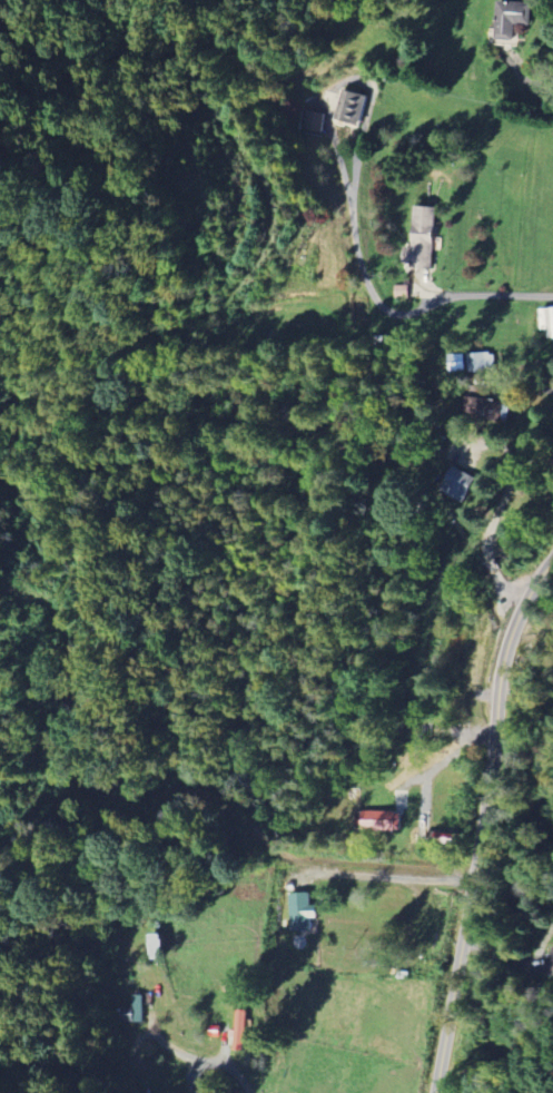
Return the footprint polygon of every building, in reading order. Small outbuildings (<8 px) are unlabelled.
[(518,41),(518,25),(535,25),(536,3),(497,2),(496,40),(518,41)] [(336,122),(364,129),(371,95),(343,89),(336,122)] [(324,113),(301,111),(299,131),(322,133),(324,113)] [(436,268),(438,211),(413,210),(412,248),(402,247),(402,267),(436,268)] [(410,299),(410,286),(394,286),(394,299),(410,299)] [(448,373),(495,371),(495,353),(447,355),(448,373)] [(463,416),(503,423),(507,404),(467,397),(463,416)] [(480,477),(453,468),(444,493),(470,502),(480,477)] [(315,919),(322,919),(322,906),(314,906),(314,894),(291,895),(293,933),(316,932),(315,919)] [(155,935),(156,960),(170,959),(169,934),(155,935)] [(545,974),(552,977),(552,950),(545,974)] [(148,1022),(147,995),(137,995),(138,1007),(119,1007),(119,1023),(148,1022)] [(235,1038),(234,1050),(247,1052),(251,1011),(237,1009),(234,1038),(235,1038)]
